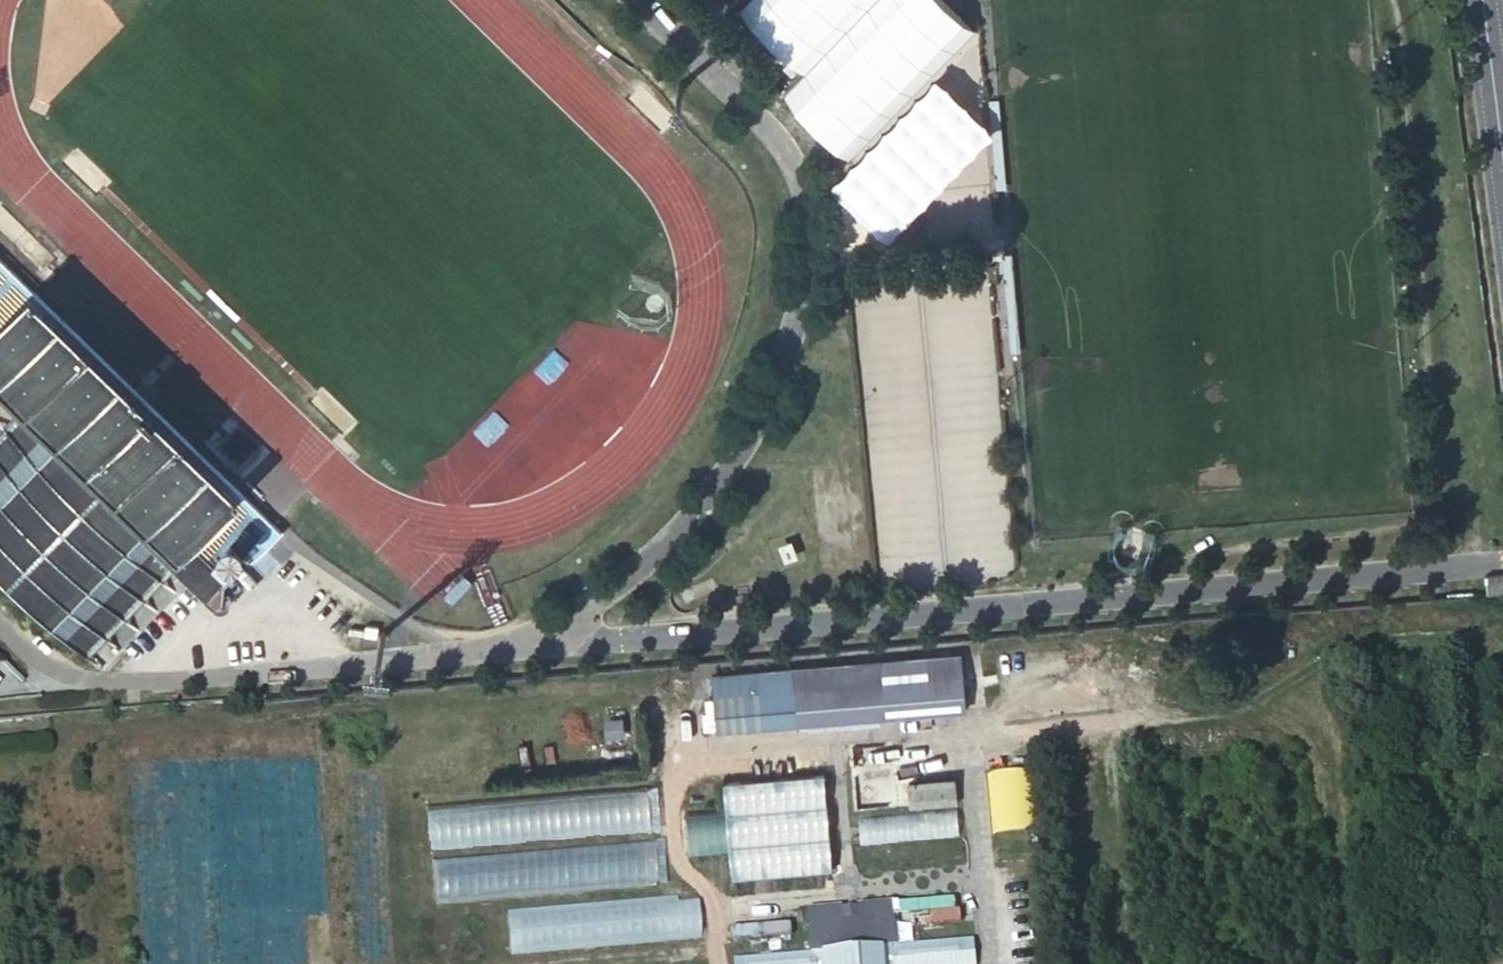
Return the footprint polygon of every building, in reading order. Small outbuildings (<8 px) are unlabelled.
[(739,10),(803,72),(874,0),(749,0),(739,10)] [(783,94),(844,158),(971,28),(943,0),(874,0),(803,72),(783,94)] [(27,412),(0,439),(0,588),(35,622),(41,616),(44,620),(47,619),(82,654),(178,558),(208,588),(245,551),(255,561),(274,542),(0,276),(0,386),(27,412)] [(1486,571),(1487,588),(1502,587),(1502,570),(1486,571)] [(969,709),(964,655),(715,676),(720,731),(969,709)] [(835,869),(826,773),(727,782),(729,807),(733,852),(735,878),(835,869)] [(1032,836),(1031,775),(990,776),(991,837),(1032,836)] [(958,778),(911,782),(913,804),(959,801),(958,778)] [(650,785),(500,798),(504,844),(654,830),(650,785)] [(459,790),(412,794),(424,923),(471,919),(459,790)] [(733,852),(729,807),(688,811),(692,856),(733,852)] [(960,807),(860,815),(862,845),(963,836),(960,807)] [(653,840),(504,852),(509,897),(658,885),(653,840)] [(699,897),(509,912),(513,953),(703,938),(699,897)] [(977,936),(900,943),(896,901),(860,904),(860,909),(845,910),(845,904),(809,909),(813,951),(735,957),(736,963),(979,963),(977,936)] [(975,920),(974,907),(915,911),(917,924),(975,920)] [(794,935),(793,922),(733,927),(734,940),(794,935)]
